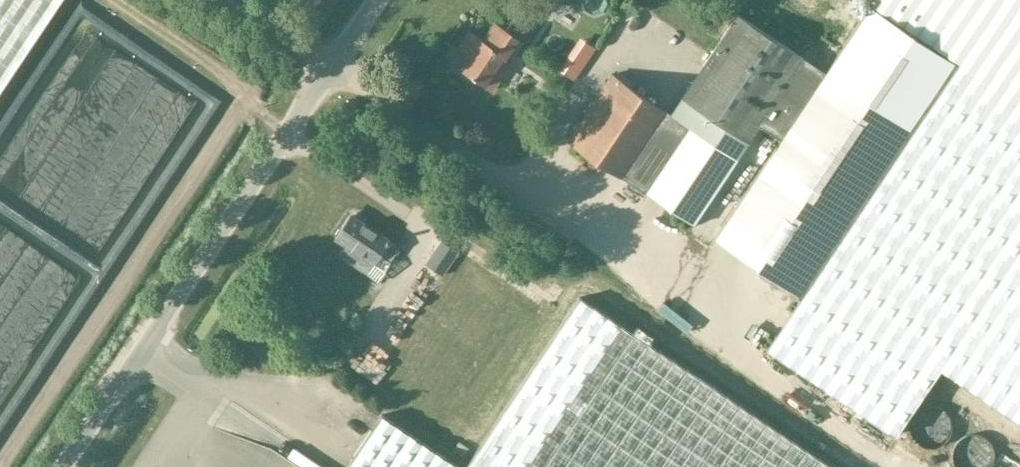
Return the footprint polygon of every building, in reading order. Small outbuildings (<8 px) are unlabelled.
[(62,0),(0,0),(0,92),(62,0)] [(872,6),(954,61),(1019,105),(1019,0),(877,0),(872,6)] [(781,139),(714,239),(797,295),(954,61),(872,6),(871,5),(826,72),(805,58),(760,125),(781,139)] [(738,14),(671,114),(612,75),(569,141),(693,224),(760,125),(805,58),(738,14)] [(469,31),(457,49),(471,58),(462,70),(484,85),(504,55),(499,51),(511,33),(495,22),(483,40),(469,31)] [(954,61),(797,295),(801,297),(767,348),(896,434),(1019,249),(1019,105),(954,61)] [(98,191),(89,204),(99,211),(87,228),(104,240),(135,197),(118,185),(108,199),(98,191)] [(351,214),(335,237),(346,244),(339,255),(377,282),(392,261),(391,260),(400,247),(390,241),(390,240),(351,214)] [(528,225),(532,220),(523,214),(520,219),(528,225)] [(443,241),(427,264),(444,275),(460,252),(443,241)] [(947,359),(941,368),(1019,421),(1019,250),(947,359)] [(579,298),(465,466),(832,466),(579,298)] [(1,438),(19,422),(19,410),(26,404),(27,383),(25,381),(27,356),(20,355),(2,336),(0,336),(0,438),(1,438)] [(381,415),(346,466),(459,466),(381,415)] [(459,441),(453,449),(463,456),(469,447),(459,441)]
